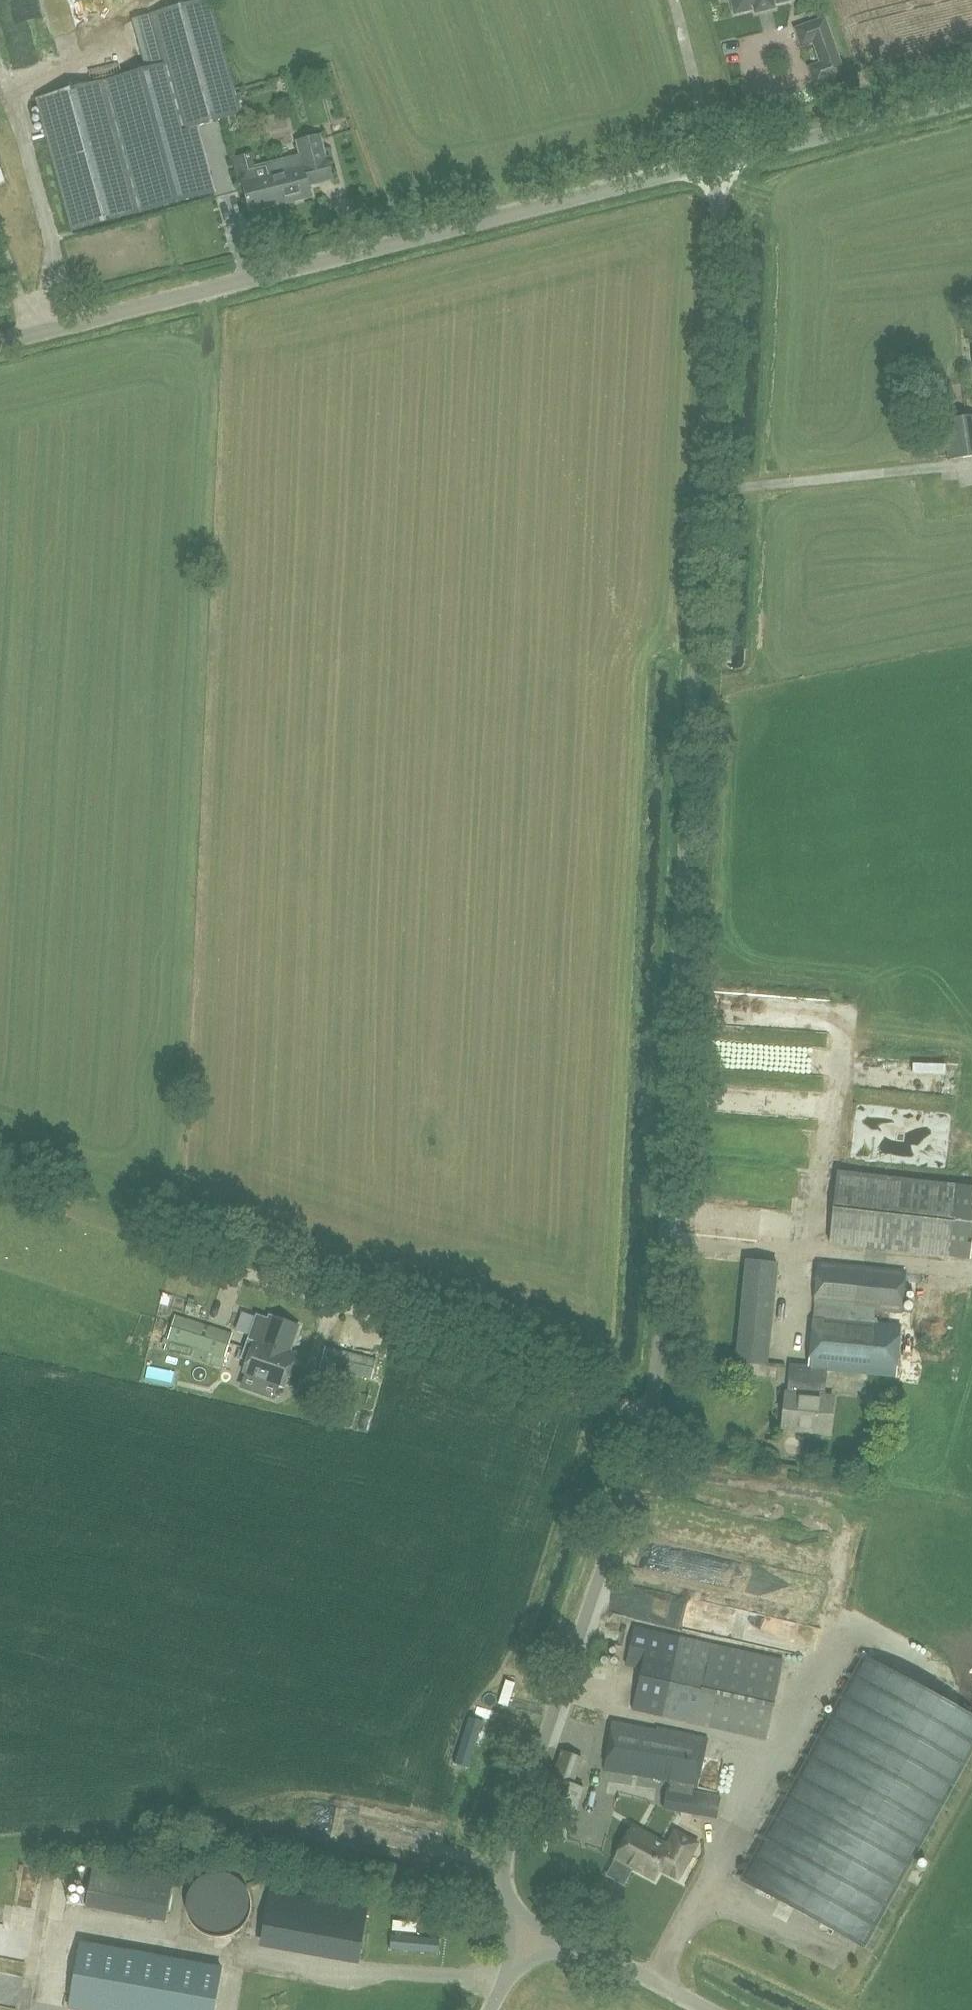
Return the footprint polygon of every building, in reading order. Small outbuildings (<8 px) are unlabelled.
[(42,3),(48,22),(65,16),(60,0),(52,0),(42,3)] [(212,172),(200,127),(242,116),(210,0),(209,0),(151,16),(165,63),(104,81),(140,213),(206,194),(201,176),(212,172)] [(737,15),(757,10),(757,11),(774,7),(773,5),(792,0),(733,0),(737,15)] [(825,19),(798,28),(803,44),(814,41),(822,63),(811,67),(816,83),(843,74),(825,19)] [(75,231),(140,213),(104,81),(39,99),(75,231)] [(310,188),(334,181),(327,157),(326,157),(320,134),(294,141),(298,156),(266,165),(268,175),(257,178),(251,155),(233,159),(240,186),(243,185),(251,212),(295,200),(295,203),(313,198),(310,188)] [(949,459),(971,456),(971,416),(944,419),(949,459)] [(943,482),(934,483),(936,504),(944,503),(943,482)] [(971,1249),(971,1188),(839,1172),(831,1242),(951,1256),(971,1259),(971,1249)] [(740,1259),(731,1363),(762,1366),(771,1262),(740,1259)] [(821,1262),(817,1304),(878,1310),(904,1313),(908,1271),(821,1262)] [(200,1305),(190,1302),(187,1309),(198,1313),(200,1305)] [(876,1323),(878,1310),(817,1304),(808,1394),(826,1395),(828,1372),(896,1377),(902,1325),(876,1323)] [(216,1354),(227,1357),(234,1332),(176,1314),(165,1350),(213,1364),(216,1354)] [(244,1374),(286,1388),(297,1355),(290,1352),(298,1327),(271,1318),(262,1343),(255,1340),(244,1374)] [(376,1361),(325,1349),(321,1366),(372,1378),(376,1361)] [(826,1395),(808,1394),(787,1392),(783,1429),(831,1434),(834,1396),(826,1395)] [(634,1709),(768,1737),(785,1658),(635,1626),(627,1664),(643,1668),(634,1709)] [(868,1660),(746,1882),(861,1945),(971,1743),(971,1717),(868,1660)] [(698,1787),(707,1735),(651,1725),(650,1728),(612,1721),(604,1770),(669,1781),(669,1783),(671,1783),(694,1787),(698,1787)] [(565,1842),(586,1787),(573,1783),(582,1757),(563,1750),(535,1831),(565,1842)] [(722,1797),(693,1792),(694,1787),(671,1783),(671,1787),(668,1787),(664,1810),(718,1819),(722,1797)] [(679,1879),(697,1844),(675,1832),(668,1845),(633,1827),(616,1859),(655,1880),(661,1870),(679,1879)] [(167,1921),(174,1881),(94,1866),(87,1906),(167,1921)] [(247,1920),(251,1912),(252,1903),(250,1894),(246,1886),(240,1879),(232,1874),(223,1872),(214,1873),(205,1876),(197,1881),(192,1888),(188,1896),(187,1906),(189,1915),(193,1923),(199,1929),(207,1934),(216,1936),(225,1936),(234,1933),(242,1928),(247,1920)] [(270,1892),(263,1938),(360,1956),(370,1908),(270,1892)] [(76,2009),(214,2009),(222,1967),(81,1942),(69,2009),(76,2009)]
